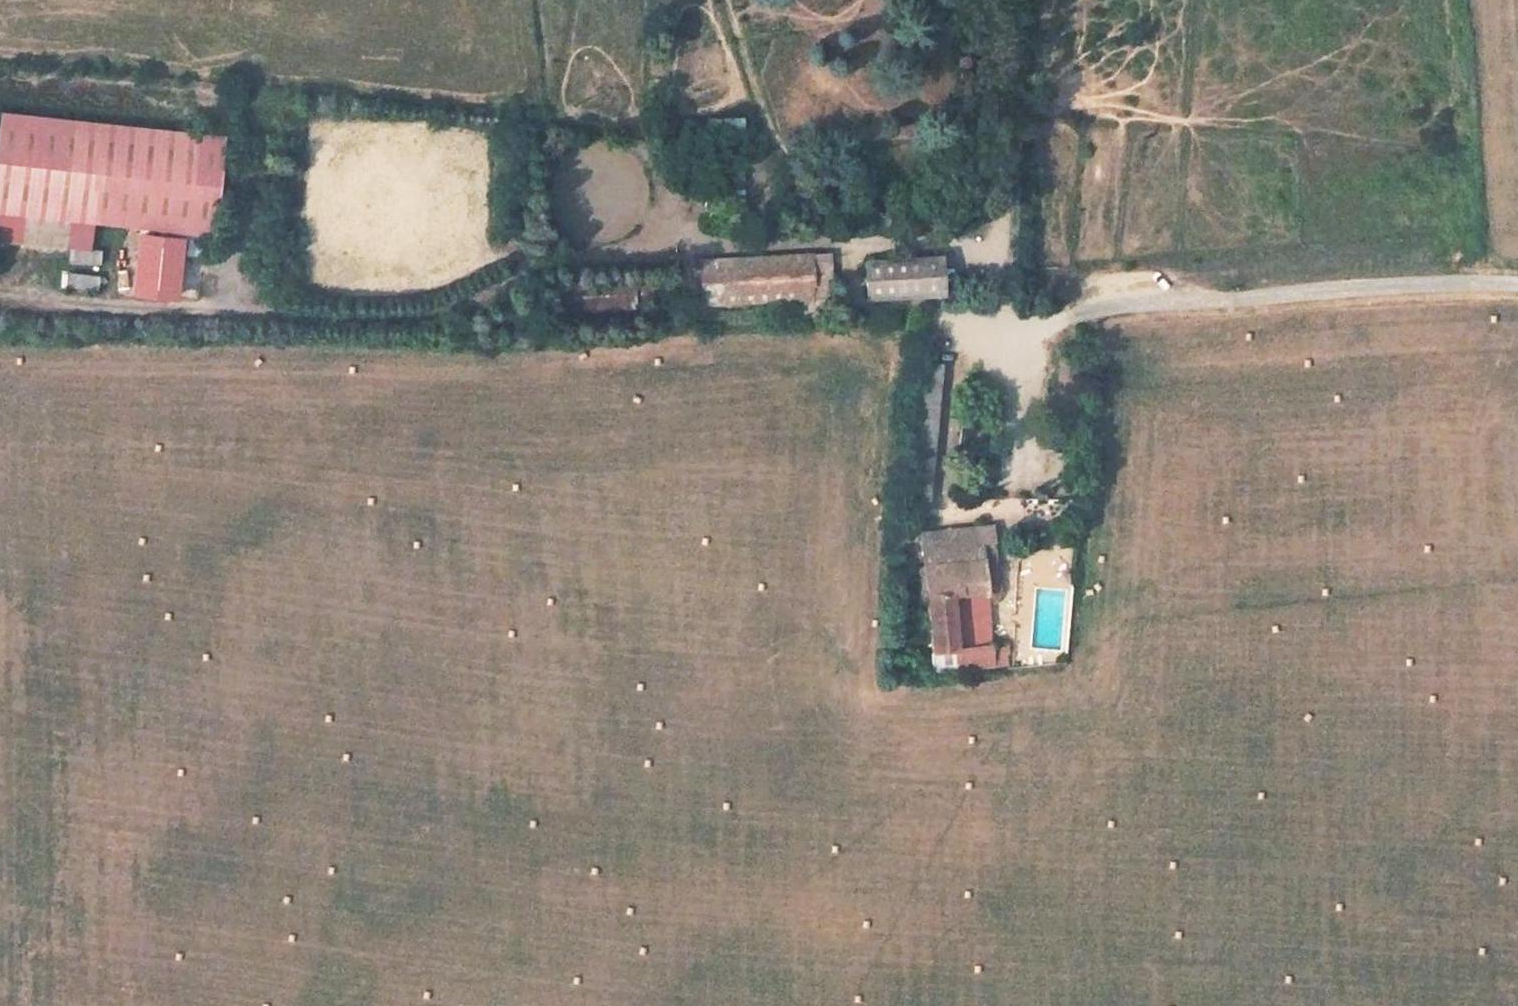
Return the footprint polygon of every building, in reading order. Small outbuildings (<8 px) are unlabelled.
[(221,133),(0,108),(0,240),(89,250),(92,221),(209,235),(221,133)] [(181,236),(136,231),(129,292),(175,296),(181,236)] [(70,249),(68,261),(97,265),(99,253),(70,249)] [(835,296),(833,251),(697,259),(699,303),(835,296)] [(944,291),(940,254),(865,261),(868,298),(944,291)] [(94,291),(96,275),(64,272),(62,287),(94,291)] [(578,312),(634,308),(632,283),(577,286),(578,312)] [(932,499),(943,364),(919,362),(908,497),(932,499)] [(1003,592),(997,526),(926,532),(936,657),(953,655),(954,668),(1007,664),(1005,640),(993,641),(989,593),(1003,592)]
